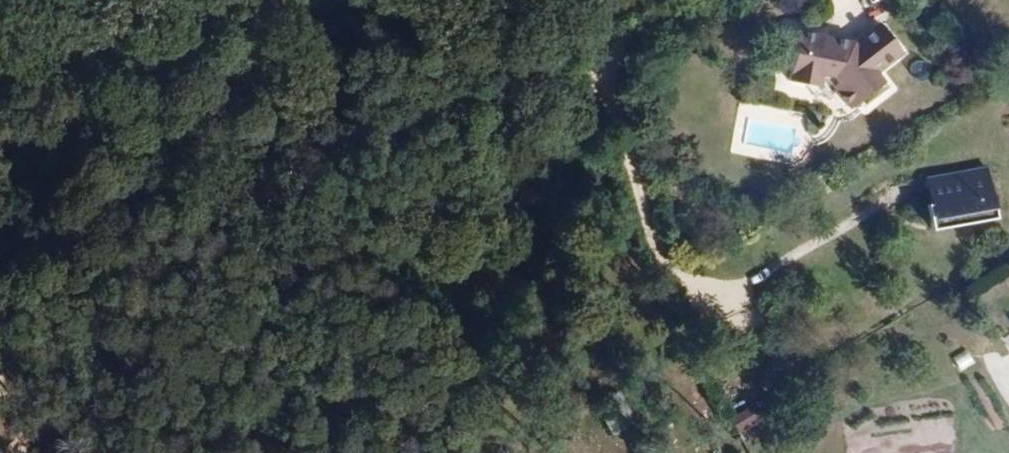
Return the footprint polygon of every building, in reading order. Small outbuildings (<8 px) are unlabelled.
[(901,53),(878,23),(851,43),(846,42),(845,47),(825,43),(826,38),(796,31),(786,81),(816,87),(818,80),(827,83),(847,109),(881,83),(874,73),(901,53)] [(929,203),(925,203),(930,230),(949,227),(947,220),(993,212),(985,169),(924,180),(929,203)] [(966,350),(952,359),(960,372),(974,363),(966,350)] [(600,412),(612,434),(635,421),(622,399),(600,412)]
